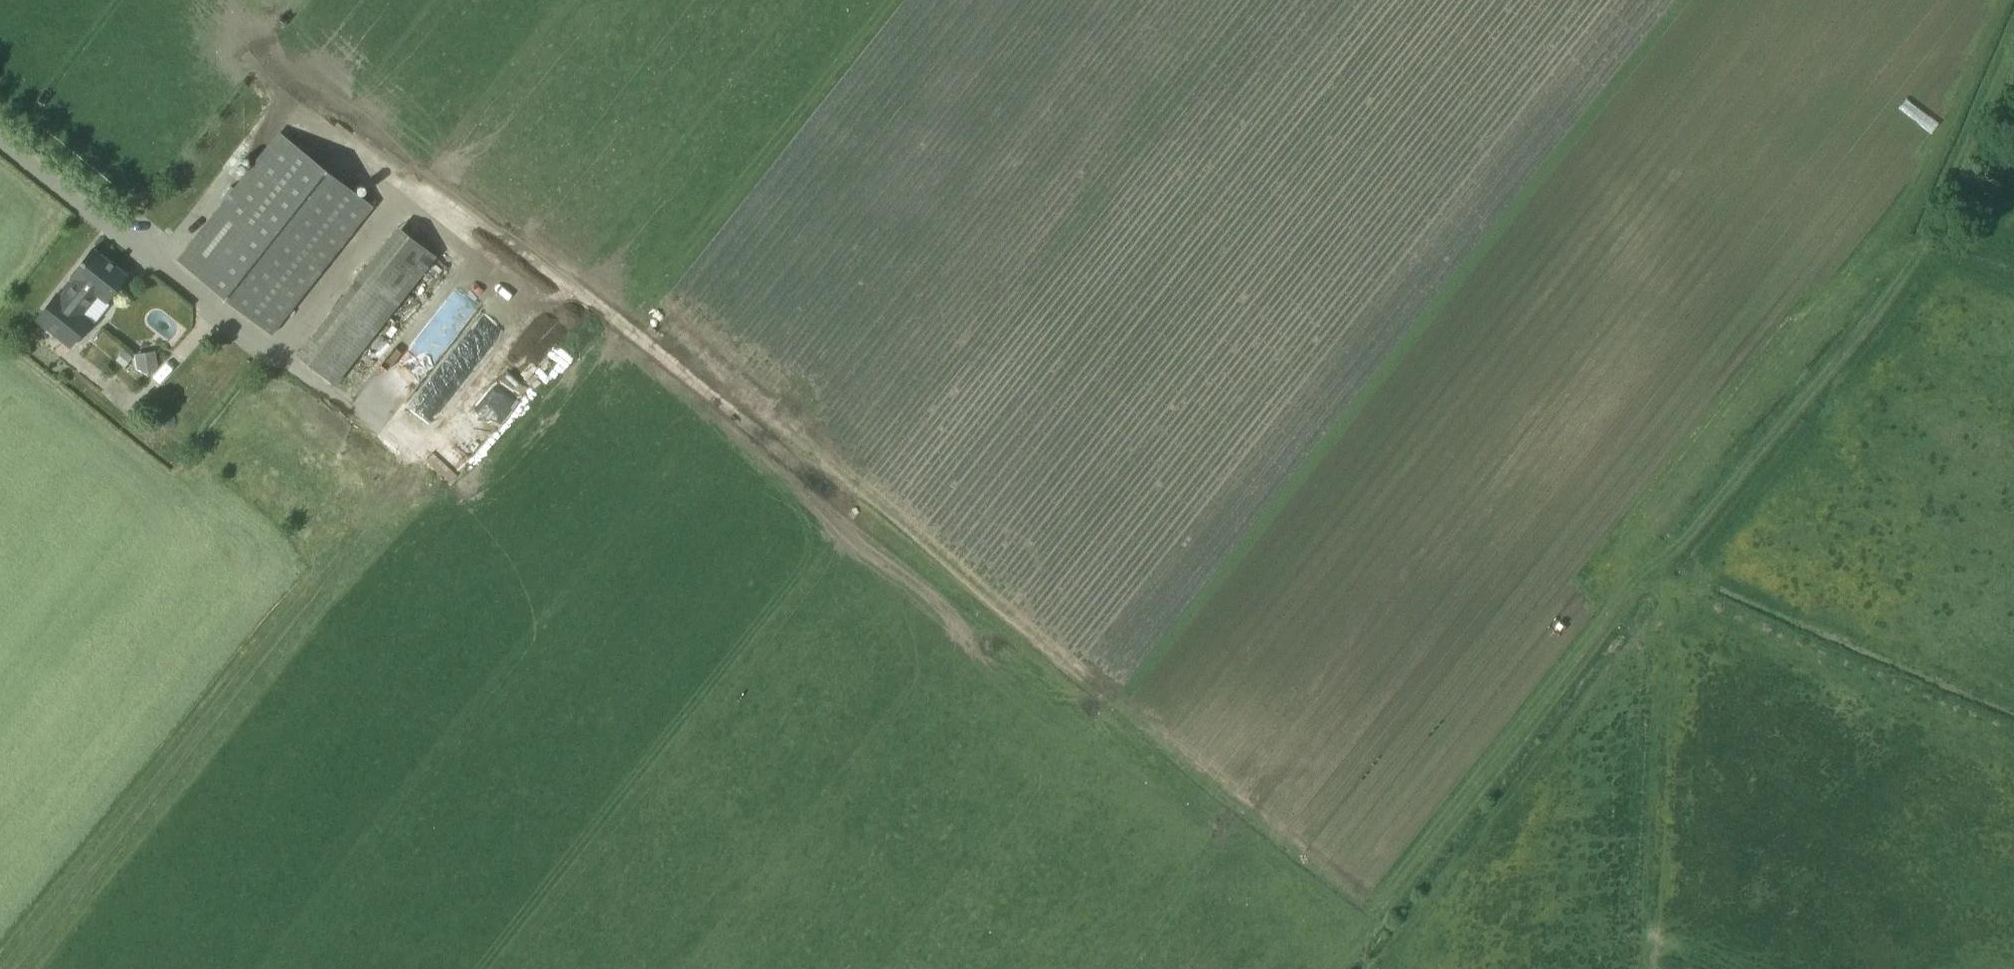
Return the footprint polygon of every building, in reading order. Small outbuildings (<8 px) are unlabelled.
[(373,206),(280,133),(179,260),(272,334),(373,206)] [(398,225),(296,353),(336,384),(437,256),(398,225)] [(76,277),(61,296),(57,293),(36,319),(71,346),(91,320),(82,313),(98,294),(102,297),(108,289),(113,293),(127,275),(93,248),(72,273),(76,277)] [(506,328),(455,289),(380,387),(430,426),(506,328)] [(511,362),(526,375),(556,339),(541,326),(511,362)] [(155,350),(134,353),(137,369),(149,374),(158,365),(155,350)]
